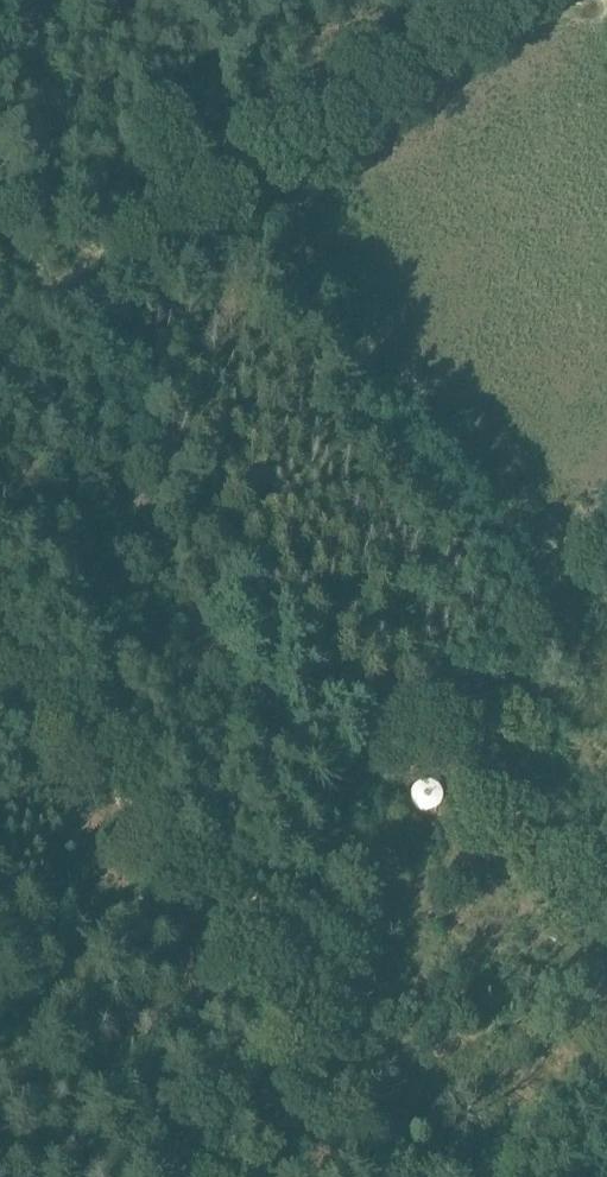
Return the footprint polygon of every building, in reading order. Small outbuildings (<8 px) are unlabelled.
[(606,994),(606,960),(591,972),(606,994)]
